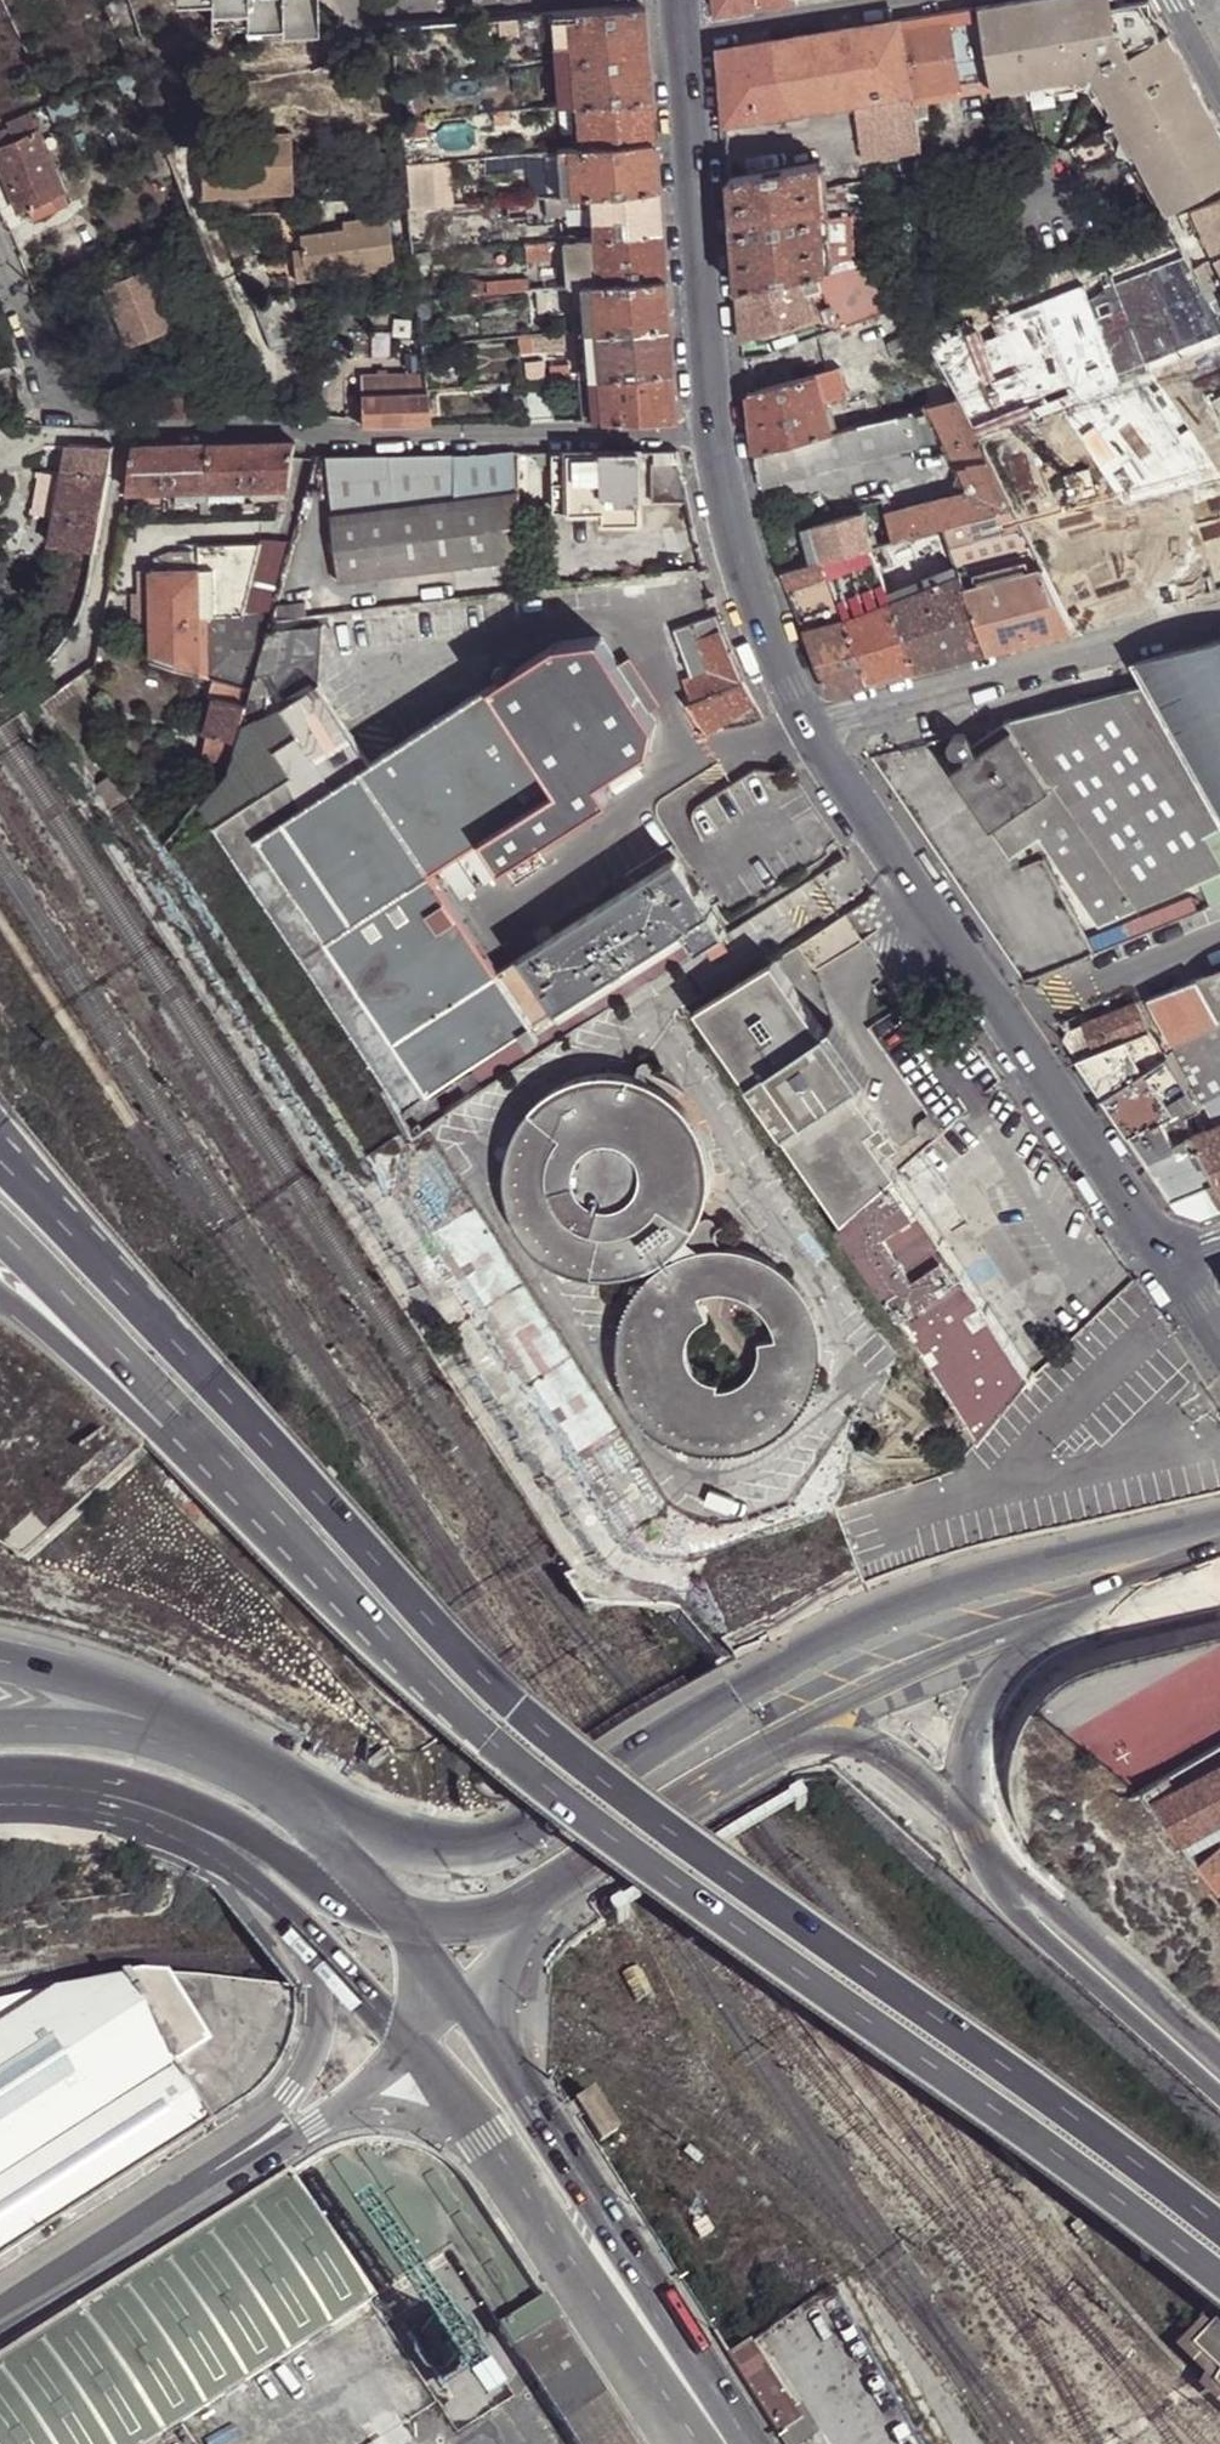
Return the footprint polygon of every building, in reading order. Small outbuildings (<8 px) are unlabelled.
[(210,28),(245,28),(246,36),(314,34),(312,0),(207,0),(210,28)] [(716,13),(796,0),(716,0),(716,13)] [(1178,207),(1219,184),(1219,124),(1150,0),(1120,0),(1120,5),(1108,8),(1107,0),(1021,0),(980,7),(992,79),(994,84),(1030,78),(1032,87),(1094,76),(1120,123),(1117,125),(1134,155),(1137,154),(1154,184),(1163,179),(1178,207)] [(642,5),(568,10),(574,101),(578,101),(650,96),(646,60),(644,41),(642,14),(642,5)] [(980,7),(947,13),(957,65),(977,61),(981,81),(992,79),(980,7)] [(568,10),(551,11),(557,102),(564,102),(574,101),(568,10)] [(542,62),(537,12),(516,14),(517,29),(521,64),(542,62)] [(947,13),(898,20),(912,93),(960,86),(957,65),(947,13)] [(499,15),(499,30),(517,29),(516,14),(499,15)] [(720,50),(726,124),(857,102),(912,93),(898,20),(720,50)] [(960,86),(912,93),(913,104),(962,96),(960,86)] [(912,93),(857,102),(865,157),(921,148),(913,104),(912,93)] [(651,110),(650,96),(578,101),(581,146),(652,142),(651,110)] [(566,148),(581,146),(578,101),(574,101),(564,102),(566,148)] [(401,114),(403,128),(427,125),(427,112),(401,114)] [(50,198),(61,194),(53,174),(45,154),(36,133),(39,131),(34,117),(0,130),(0,166),(18,211),(29,206),(34,217),(55,209),(50,198)] [(197,155),(198,191),(291,188),(290,129),(248,130),(248,153),(197,155)] [(653,155),(652,142),(581,146),(566,148),(570,194),(589,193),(656,187),(653,155)] [(45,154),(53,174),(69,167),(61,148),(45,154)] [(566,148),(555,149),(559,195),(570,194),(566,148)] [(405,161),(409,208),(435,204),(431,158),(405,161)] [(749,167),(750,176),(793,170),(790,160),(749,167)] [(730,179),(732,202),(822,186),(820,165),(793,170),(750,176),(739,178),(730,179)] [(732,202),(739,289),(801,277),(818,271),(828,268),(827,250),(825,222),(822,189),(822,186),(732,202)] [(659,231),(656,187),(589,193),(590,200),(592,236),(592,237),(659,231)] [(577,212),(576,202),(590,200),(589,193),(570,194),(559,195),(545,195),(545,215),(577,212)] [(1194,210),(1203,231),(1216,259),(1219,257),(1219,200),(1194,210)] [(1190,237),(1203,231),(1194,210),(1181,215),(1190,237)] [(301,230),(303,244),(307,274),(396,264),(390,213),(344,219),(345,226),(301,230)] [(854,239),(880,237),(877,215),(851,218),(854,239)] [(825,222),(827,250),(855,247),(854,239),(851,218),(825,222)] [(1173,218),(1168,220),(1173,231),(1178,228),(1173,218)] [(591,284),(596,283),(664,277),(661,248),(659,231),(592,237),(592,236),(561,238),(565,285),(573,285),(591,284)] [(548,255),(546,240),(529,242),(522,242),(523,257),(548,255)] [(298,275),(307,274),(303,244),(294,245),(298,275)] [(832,316),(837,332),(909,306),(882,253),(828,268),(818,271),(824,292),(832,316)] [(1196,260),(1191,263),(1194,269),(1200,267),(1196,260)] [(1200,267),(1194,269),(1201,282),(1213,276),(1206,263),(1200,267)] [(146,269),(101,287),(126,349),(171,331),(146,269)] [(807,297),(824,292),(818,271),(801,277),(807,297)] [(1201,282),(1211,302),(1219,298),(1219,291),(1213,276),(1201,282)] [(665,298),(664,277),(596,283),(591,284),(573,285),(576,329),(667,323),(665,298)] [(739,289),(743,343),(812,321),(807,297),(801,277),(739,289)] [(488,280),(488,292),(512,291),(527,290),(530,290),(529,278),(488,280)] [(999,286),(951,305),(973,349),(977,356),(1022,339),(999,286)] [(512,291),(512,301),(529,300),(527,290),(512,291)] [(807,297),(812,321),(832,316),(824,292),(807,297)] [(303,293),(246,300),(267,348),(309,344),(303,293)] [(1211,302),(1218,313),(1219,312),(1219,298),(1211,302)] [(923,316),(917,322),(938,363),(973,349),(951,305),(923,316)] [(909,306),(837,332),(819,339),(825,363),(840,369),(849,398),(941,369),(938,363),(917,322),(909,306)] [(669,347),(667,323),(576,329),(580,375),(599,374),(670,367),(669,347)] [(408,354),(409,358),(359,359),(360,425),(432,423),(429,393),(425,393),(422,352),(408,354)] [(554,377),(567,376),(566,363),(551,363),(551,377),(554,377)] [(673,398),(670,367),(599,374),(603,421),(675,420),(673,398)] [(748,394),(754,453),(833,432),(826,404),(849,398),(840,369),(752,393),(748,394)] [(154,417),(189,417),(186,396),(186,374),(152,375),(154,417)] [(580,375),(583,421),(603,421),(599,374),(580,375)] [(889,514),(896,540),(911,535),(947,526),(1012,507),(958,402),(934,408),(977,494),(889,514)] [(957,492),(886,508),(889,514),(977,494),(934,408),(928,409),(944,443),(961,476),(957,492)] [(918,449),(944,443),(928,409),(910,414),(918,449)] [(856,427),(864,460),(918,449),(910,414),(856,427)] [(12,441),(11,427),(0,427),(0,441),(12,441)] [(754,453),(761,488),(864,460),(856,427),(833,432),(754,453)] [(127,492),(288,488),(294,443),(208,444),(137,446),(127,492)] [(107,473),(111,444),(109,444),(69,444),(50,543),(96,551),(107,473)] [(656,449),(656,462),(681,462),(679,449),(656,449)] [(640,450),(570,451),(572,512),(603,511),(603,523),(641,521),(640,450)] [(557,512),(572,512),(570,451),(555,451),(557,512)] [(519,559),(517,452),(331,456),(343,579),(519,559)] [(652,502),(689,502),(681,462),(656,462),(651,462),(652,502)] [(862,497),(864,506),(885,501),(886,500),(884,492),(862,497)] [(947,526),(959,566),(959,568),(1032,547),(1012,507),(947,526)] [(815,525),(825,560),(871,547),(875,545),(866,512),(815,525)] [(819,561),(825,560),(815,525),(809,528),(819,561)] [(896,540),(902,562),(917,558),(911,535),(896,540)] [(263,540),(199,541),(200,565),(192,565),(192,549),(169,549),(160,561),(160,565),(153,565),(154,590),(155,613),(154,654),(230,678),(253,685),(269,627),(271,615),(277,601),(281,589),(295,539),(263,540)] [(875,545),(871,547),(879,569),(902,562),(896,540),(875,545)] [(825,560),(847,620),(891,601),(889,593),(879,569),(871,547),(825,560)] [(1032,547),(959,568),(960,569),(961,575),(966,589),(1042,568),(1032,547)] [(776,551),(783,571),(794,569),(789,556),(787,557),(785,549),(776,551)] [(783,571),(805,631),(847,620),(825,560),(819,561),(794,569),(783,571)] [(889,593),(891,601),(941,582),(940,576),(960,569),(959,568),(959,566),(889,593)] [(705,568),(619,577),(623,592),(673,586),(673,582),(705,577),(705,568)] [(966,589),(987,651),(1072,628),(1067,617),(1042,568),(966,589)] [(940,576),(941,582),(961,575),(960,569),(940,576)] [(891,601),(917,670),(987,651),(966,589),(961,575),(941,582),(891,601)] [(277,601),(299,600),(299,585),(281,589),(277,601)] [(130,613),(155,613),(154,590),(131,587),(130,613)] [(309,613),(307,599),(299,600),(277,601),(271,615),(309,613)] [(847,620),(870,682),(917,670),(891,601),(847,620)] [(705,731),(753,699),(743,680),(736,659),(718,613),(672,629),(690,678),(687,679),(695,702),(690,703),(705,731)] [(829,694),(870,682),(847,620),(805,631),(829,694)] [(555,643),(367,764),(309,688),(319,656),(326,634),(269,627),(253,685),(246,702),(233,739),(225,760),(225,765),(199,798),(233,849),(301,954),(416,1134),(430,1125),(438,1120),(471,1098),(456,1074),(531,1025),(497,972),(427,872),(479,839),(498,869),(607,799),(596,782),(646,750),(652,722),(597,638),(555,643)] [(1134,662),(1146,684),(1219,820),(1219,639),(1134,662)] [(246,702),(253,685),(230,678),(225,696),(246,702)] [(1146,684),(1007,720),(976,742),(970,733),(966,735),(968,736),(971,742),(969,749),(966,752),(967,760),(954,770),(1013,854),(1041,836),(1097,923),(1219,871),(1219,869),(1202,835),(1219,826),(1219,820),(1146,684)] [(233,739),(246,702),(225,696),(215,692),(202,729),(207,731),(233,739)] [(225,760),(233,739),(207,731),(200,751),(225,760)] [(968,736),(966,735),(962,733),(959,733),(953,737),(951,743),(953,749),(959,753),(966,752),(969,749),(971,742),(968,736)] [(948,760),(954,770),(967,760),(966,752),(959,753),(953,749),(951,743),(948,760)] [(531,1025),(544,1016),(552,1029),(562,1022),(555,1009),(707,910),(723,934),(751,916),(702,839),(497,972),(531,1025)] [(723,934),(707,910),(555,1009),(562,1022),(552,1029),(559,1040),(723,934)] [(843,913),(795,944),(812,971),(861,940),(853,927),(843,913)] [(711,960),(726,950),(720,940),(705,950),(711,960)] [(773,958),(696,1009),(840,1223),(894,1174),(895,1173),(883,1157),(896,1149),(852,1085),(866,1076),(831,1023),(821,1030),(773,958)] [(1219,1189),(1219,970),(1149,999),(1214,1120),(1218,1126),(1207,1131),(1192,1137),(1219,1189)] [(1064,1039),(1103,1096),(1167,1057),(1168,1056),(1148,1032),(1137,1003),(1068,1030),(1064,1039)] [(1219,1208),(1219,1189),(1192,1137),(1174,1143),(1166,1127),(1184,1119),(1199,1111),(1168,1056),(1167,1057),(1103,1096),(1178,1207),(1201,1215),(1219,1208)] [(643,1273),(663,1263),(664,1262),(681,1248),(695,1230),(704,1210),(708,1189),(708,1166),(703,1145),(694,1125),(680,1107),(663,1093),(651,1086),(630,1079),(608,1077),(586,1079),(565,1086),(546,1098),(530,1113),(517,1131),(509,1152),(506,1174),(508,1196),(514,1217),(525,1237),(539,1253),(557,1266),(578,1275),(599,1279),(621,1279),(643,1273)] [(931,1140),(942,1131),(930,1114),(919,1122),(917,1131),(923,1138),(931,1140)] [(1174,1143),(1192,1137),(1184,1119),(1166,1127),(1174,1143)] [(1204,1124),(1207,1131),(1218,1126),(1214,1120),(1204,1124)] [(1031,1371),(894,1174),(840,1223),(837,1225),(915,1340),(981,1434),(1031,1371)] [(664,1262),(663,1263),(660,1265),(643,1280),(631,1298),(622,1318),(618,1340),(619,1362),(624,1383),(634,1403),(649,1420),(666,1434),(675,1438),(696,1446),(718,1448),(740,1446),(761,1439),(780,1427),(796,1412),(808,1394),(816,1373),(819,1351),(818,1329),(811,1308),(801,1289),(786,1272),(768,1259),(748,1251),(726,1247),(704,1248),(682,1253),(664,1262)] [(1219,1758),(1219,1633),(1065,1705),(1113,1807),(1219,1758)] [(1152,1800),(1182,1840),(1219,1820),(1219,1765),(1152,1800)] [(246,2096),(264,2081),(278,2062),(288,2041),(293,2018),(293,1995),(287,1984),(212,1977),(165,1975),(143,1975),(118,1977),(23,1994),(0,2000),(0,2256),(246,2096)] [(605,2141),(622,2131),(598,2094),(581,2104),(605,2141)] [(366,2299),(449,2246),(499,2323),(498,2327),(510,2346),(513,2344),(577,2443),(636,2443),(554,2317),(468,2184),(451,2166),(430,2153),(408,2143),(384,2139),(359,2139),(335,2144),(313,2153),(285,2171),(0,2354),(0,2443),(145,2443),(368,2301),(366,2299)] [(1179,2336),(1218,2373),(1215,2384),(1219,2388),(1219,2313),(1211,2304),(1179,2336)] [(788,2410),(745,2344),(726,2356),(776,2434),(795,2421),(788,2410)] [(797,2404),(788,2410),(795,2421),(776,2434),(783,2443),(793,2443),(814,2431),(797,2404)]
